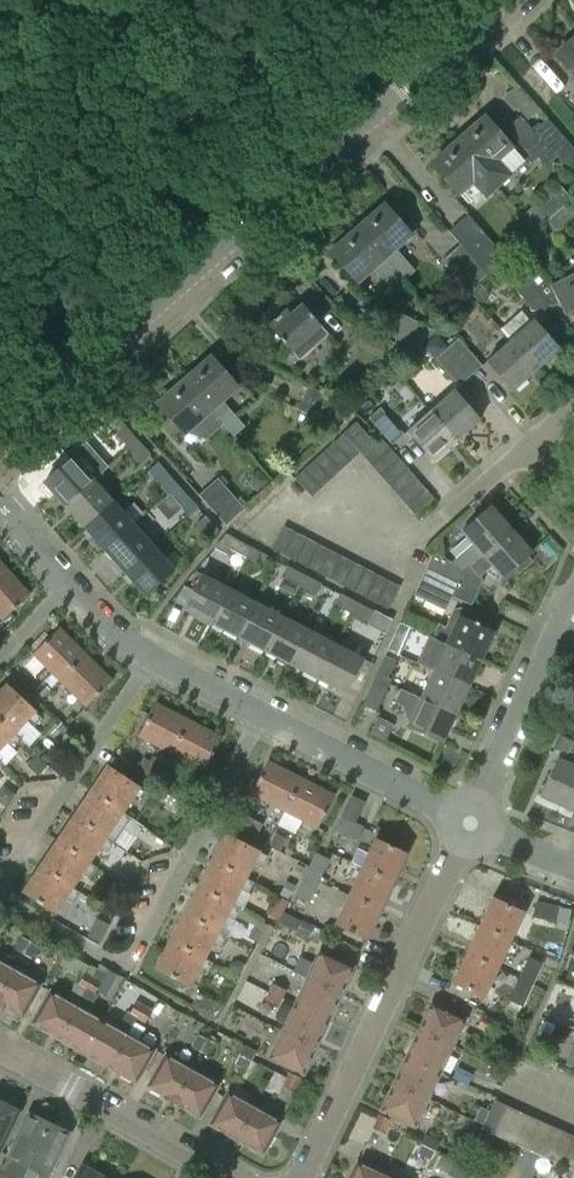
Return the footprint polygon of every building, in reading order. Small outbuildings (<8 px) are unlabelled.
[(557,54),(573,74),(573,39),(557,54)] [(514,82),(501,94),(513,107),(516,104),(527,116),(537,107),(535,105),(514,82)] [(535,159),(562,136),(548,120),(542,125),(539,123),(532,129),(522,116),(499,136),(484,118),(459,140),(497,184),(522,163),(535,159)] [(497,184),(459,140),(432,163),(458,193),(472,181),(485,195),(497,184)] [(571,197),(558,182),(545,193),(558,208),(571,197)] [(557,233),(573,218),(573,199),(573,198),(546,222),(557,233)] [(533,203),(521,213),(534,228),(546,218),(533,203)] [(357,229),(396,273),(403,281),(415,271),(395,248),(409,236),(383,206),(357,229)] [(448,231),(460,244),(486,275),(505,258),(467,214),(448,231)] [(396,273),(357,229),(332,251),(357,281),(371,268),(384,283),(396,273)] [(486,275),(460,244),(441,261),(467,291),(486,275)] [(549,306),(555,301),(565,316),(573,310),(573,272),(551,283),(538,268),(526,279),(549,306)] [(538,316),(549,306),(526,279),(514,289),(538,316)] [(298,361),(329,334),(302,304),(290,315),(286,310),(268,326),(268,327),(265,329),(280,346),(283,344),(298,361)] [(380,331),(415,350),(435,331),(391,308),(380,331)] [(500,329),(510,340),(536,370),(559,350),(533,320),(531,322),(521,311),(500,329)] [(348,342),(384,361),(394,343),(358,324),(348,342)] [(458,339),(447,349),(470,375),(481,366),(458,339)] [(536,370),(510,340),(487,361),(513,390),(536,370)] [(470,375),(447,349),(435,359),(458,386),(470,375)] [(184,381),(223,424),(223,425),(233,436),(244,427),(221,400),(236,388),(210,358),(184,381)] [(211,435),(223,425),(223,424),(184,381),(158,403),(184,433),(198,420),(211,435)] [(296,409),(332,427),(352,408),(308,386),(296,409)] [(453,390),(430,411),(457,440),(479,420),(453,390)] [(368,418),(392,445),(403,434),(380,408),(368,418)] [(457,440),(430,411),(407,432),(433,461),(457,440)] [(359,453),(362,456),(375,444),(355,422),(343,432),(360,452),(359,453)] [(115,434),(127,448),(137,439),(125,425),(115,434)] [(350,461),(359,453),(360,452),(343,432),(332,442),(350,461)] [(137,439),(127,448),(140,463),(151,455),(137,439)] [(362,456),(371,466),(390,449),(382,439),(375,444),(362,456)] [(340,470),(350,461),(332,442),(323,451),(340,470)] [(371,466),(380,475),(399,459),(390,449),(371,466)] [(330,479),(340,470),(323,451),(313,460),(330,479)] [(43,483),(64,506),(93,479),(73,456),(43,483)] [(380,475),(388,485),(407,468),(399,459),(380,475)] [(321,488),(330,479),(313,460),(303,469),(321,488)] [(388,485),(397,495),(416,478),(407,468),(388,485)] [(311,497),(321,488),(303,469),(294,478),(311,497)] [(155,479),(168,493),(178,485),(165,470),(155,479)] [(217,478),(198,495),(225,525),(244,508),(217,478)] [(397,495),(405,505),(425,488),(416,478),(397,495)] [(64,506),(84,528),(113,502),(93,479),(64,506)] [(178,485),(168,493),(181,508),(188,515),(197,507),(190,500),(190,499),(178,485)] [(425,488),(405,505),(414,515),(433,498),(425,488)] [(84,528),(104,551),(133,524),(113,502),(84,528)] [(482,554),(511,528),(491,505),(461,531),(472,544),(452,563),(465,568),(469,567),(469,566),(482,554)] [(197,522),(211,537),(218,530),(204,516),(197,522)] [(104,551),(124,573),(153,546),(133,524),(104,551)] [(271,549),(283,555),(295,532),(283,526),(271,549)] [(532,552),(511,528),(482,554),(469,566),(478,576),(491,564),(503,578),(532,552)] [(283,555),(294,561),(306,538),(295,532),(283,555)] [(294,561),(306,567),(318,544),(306,538),(294,561)] [(229,550),(245,559),(251,547),(235,539),(229,550)] [(306,567),(318,573),(329,550),(318,544),(306,567)] [(153,546),(124,573),(144,596),(174,570),(153,546)] [(251,547),(245,559),(262,568),(268,556),(251,547)] [(318,573),(329,579),(341,556),(329,550),(318,573)] [(432,553),(426,567),(459,582),(465,568),(452,563),(432,553)] [(329,579),(341,585),(353,562),(341,556),(329,579)] [(341,585),(353,591),(364,568),(353,562),(341,585)] [(280,577),(298,587),(304,575),(287,566),(280,577)] [(0,571),(0,617),(2,619),(30,595),(5,567),(0,571)] [(426,567),(419,581),(452,596),(459,582),(426,567)] [(353,591),(364,597),(376,574),(364,568),(353,591)] [(364,597),(376,603),(388,580),(376,574),(364,597)] [(184,609),(211,624),(229,589),(202,575),(184,609)] [(304,575),(298,587),(315,596),(321,584),(304,575)] [(388,580),(376,603),(388,609),(399,586),(388,580)] [(452,596),(419,581),(413,595),(446,611),(452,596)] [(211,624),(238,637),(256,603),(229,589),(211,624)] [(334,605),(352,614),(358,603),(340,594),(334,605)] [(238,637),(265,651),(283,617),(256,603),(238,637)] [(358,603),(352,614),(369,623),(374,612),(358,603)] [(440,623),(433,638),(481,660),(494,632),(476,624),(480,615),(461,606),(459,610),(455,608),(447,626),(440,623)] [(378,613),(370,627),(383,634),(391,620),(378,613)] [(265,651),(291,665),(309,631),(283,617),(265,651)] [(386,650),(398,656),(411,628),(399,622),(386,650)] [(32,654),(59,680),(85,654),(58,628),(32,654)] [(291,665),(318,679),(336,645),(309,631),(291,665)] [(420,665),(432,670),(468,687),(481,660),(433,638),(420,665)] [(336,645),(318,679),(344,693),(362,658),(336,645)] [(85,654),(59,680),(85,707),(112,681),(85,654)] [(385,656),(377,673),(387,678),(395,660),(385,656)] [(432,670),(419,697),(456,714),(468,687),(432,670)] [(390,679),(387,678),(377,673),(361,704),(375,711),(390,679)] [(0,691),(0,720),(15,733),(26,721),(32,727),(41,717),(6,685),(0,691)] [(456,714),(419,697),(400,688),(394,701),(402,705),(408,721),(406,725),(443,742),(456,714)] [(138,735),(171,753),(188,720),(154,703),(138,735)] [(6,743),(13,749),(21,739),(15,733),(0,720),(0,749),(6,743)] [(188,720),(171,753),(204,770),(221,737),(188,720)] [(62,727),(53,737),(69,752),(78,742),(62,727)] [(558,734),(552,748),(566,753),(572,740),(558,734)] [(48,764),(60,775),(68,763),(58,753),(48,764)] [(144,774),(156,780),(165,763),(152,756),(144,774)] [(573,812),(573,765),(556,758),(539,797),(573,812)] [(45,781),(54,779),(58,774),(43,761),(34,770),(45,781)] [(106,765),(90,790),(123,812),(132,799),(139,804),(144,797),(153,803),(162,790),(120,761),(114,770),(106,765)] [(250,794),(284,811),(301,778),(267,761),(250,794)] [(157,781),(170,788),(175,779),(162,772),(157,781)] [(301,778),(284,811),(318,828),(335,795),(301,778)] [(16,793),(4,785),(0,791),(0,801),(7,805),(16,793)] [(90,790),(73,815),(113,842),(123,828),(136,837),(143,826),(123,812),(90,790)] [(243,828),(249,815),(237,809),(230,821),(243,828)] [(73,815),(56,840),(89,862),(98,848),(106,853),(113,842),(73,815)] [(334,831),(357,841),(364,826),(341,816),(334,831)] [(276,832),(270,844),(286,852),(291,840),(276,832)] [(224,834),(210,860),(245,878),(253,863),(261,867),(267,856),(224,834)] [(374,838),(361,867),(393,882),(406,853),(374,838)] [(56,840),(40,865),(72,887),(82,872),(89,877),(95,866),(89,862),(56,840)] [(315,852),(304,875),(318,882),(329,859),(315,852)] [(210,860),(197,887),(231,905),(239,889),(248,894),(254,883),(245,878),(210,860)] [(72,887),(40,865),(22,892),(54,914),(65,898),(72,903),(80,892),(72,887)] [(361,867),(347,895),(380,910),(393,882),(361,867)] [(318,882),(304,875),(294,896),(309,903),(318,882)] [(295,885),(287,880),(280,895),(288,899),(295,885)] [(197,887),(183,913),(218,931),(225,916),(234,920),(236,916),(254,926),(248,937),(258,943),(268,925),(239,909),(231,905),(197,887)] [(380,910),(347,895),(334,924),(366,939),(380,910)] [(289,901),(279,897),(270,915),(279,920),(289,901)] [(492,897),(478,926),(510,941),(524,912),(492,897)] [(532,917),(556,922),(560,907),(535,901),(532,917)] [(183,913),(169,940),(204,958),(212,943),(220,947),(226,935),(218,931),(183,913)] [(87,935),(99,942),(100,942),(109,925),(107,924),(96,918),(87,935)] [(295,932),(309,940),(315,925),(302,919),(295,932)] [(478,926),(465,954),(497,969),(510,941),(478,926)] [(13,948),(23,954),(31,941),(21,935),(13,948)] [(31,941),(23,954),(32,959),(39,946),(31,941)] [(212,962),(169,941),(155,969),(189,986),(198,970),(206,974),(212,962)] [(319,951),(307,978),(340,993),(352,967),(319,951)] [(497,969),(465,954),(452,982),(484,997),(497,969)] [(528,956),(518,978),(532,985),(543,963),(528,956)] [(14,969),(0,962),(0,994),(14,969)] [(102,1021),(86,1012),(102,984),(101,983),(108,971),(109,969),(100,964),(98,966),(92,978),(86,988),(58,1038),(84,1052),(102,1021)] [(0,994),(0,1003),(6,1007),(7,1005),(23,1014),(40,984),(14,969),(0,994)] [(86,988),(92,978),(83,973),(67,1001),(50,992),(32,1023),(58,1038),(86,988)] [(307,978),(295,1005),(328,1020),(340,993),(307,978)] [(532,985),(518,978),(508,1000),(522,1007),(532,985)] [(271,983),(267,993),(283,1000),(286,990),(271,983)] [(191,1005),(215,1017),(221,1005),(197,993),(191,1005)] [(283,1000),(267,993),(263,1000),(279,1008),(283,1000)] [(137,1018),(143,1007),(134,1002),(128,1013),(127,1012),(117,1029),(102,1021),(84,1052),(110,1067),(137,1018)] [(431,1003),(418,1030),(451,1046),(464,1019),(431,1003)] [(295,1005),(282,1031),(315,1047),(328,1020),(295,1005)] [(143,1007),(137,1018),(145,1022),(151,1011),(143,1007)] [(476,1028),(489,1034),(496,1020),(482,1014),(476,1028)] [(542,1020),(538,1030),(550,1035),(554,1025),(542,1020)] [(144,1030),(134,1024),(133,1025),(110,1067),(136,1082),(154,1050),(138,1041),(144,1030)] [(418,1030),(405,1056),(439,1072),(451,1046),(418,1030)] [(315,1047),(282,1031),(270,1058),(303,1073),(315,1047)] [(191,1047),(201,1052),(208,1040),(197,1034),(191,1047)] [(208,1040),(201,1052),(210,1057),(216,1044),(208,1040)] [(234,1064),(247,1070),(256,1050),(243,1044),(234,1064)] [(164,1096),(174,1101),(191,1070),(165,1055),(148,1085),(165,1094),(164,1096)] [(405,1056),(393,1083),(426,1099),(427,1099),(437,1104),(442,1093),(431,1088),(439,1072),(405,1056)] [(502,1083),(507,1073),(492,1067),(488,1076),(502,1083)] [(191,1070),(174,1101),(183,1107),(184,1105),(201,1114),(217,1084),(191,1070)] [(281,1091),(288,1077),(275,1070),(268,1084),(281,1091)] [(284,1086),(296,1091),(301,1078),(290,1073),(284,1086)] [(426,1099),(393,1083),(380,1109),(414,1125),(426,1099)] [(211,1124),(236,1138),(254,1107),(229,1092),(211,1124)] [(19,1111),(10,1107),(12,1103),(1,1097),(0,1100),(0,1150),(19,1111)] [(480,1128),(494,1135),(507,1105),(494,1100),(488,1112),(482,1124),(480,1128)] [(494,1135),(507,1140),(520,1111),(507,1105),(494,1135)] [(254,1107),(236,1138),(261,1153),(280,1122),(254,1107)] [(488,1112),(480,1107),(474,1120),(482,1124),(488,1112)] [(507,1140),(520,1146),(533,1117),(520,1111),(507,1140)] [(41,1138),(50,1122),(29,1112),(0,1170),(0,1177),(21,1177),(41,1138)] [(379,1114),(372,1127),(383,1132),(390,1119),(379,1114)] [(520,1146),(532,1152),(545,1123),(533,1117),(520,1146)] [(21,1177),(47,1177),(70,1132),(50,1122),(41,1138),(21,1177)] [(532,1152),(545,1158),(558,1129),(545,1123),(532,1152)] [(545,1158),(558,1163),(571,1135),(558,1129),(545,1158)] [(431,1160),(440,1141),(425,1134),(416,1153),(431,1160)] [(571,1169),(573,1163),(573,1136),(571,1135),(558,1163),(571,1169)] [(455,1177),(459,1177),(465,1164),(453,1159),(446,1174),(455,1177)] [(384,1175),(357,1162),(349,1177),(382,1177),(384,1175)] [(459,1177),(471,1177),(475,1168),(465,1164),(459,1177)] [(82,1166),(76,1177),(103,1177),(82,1166)]
